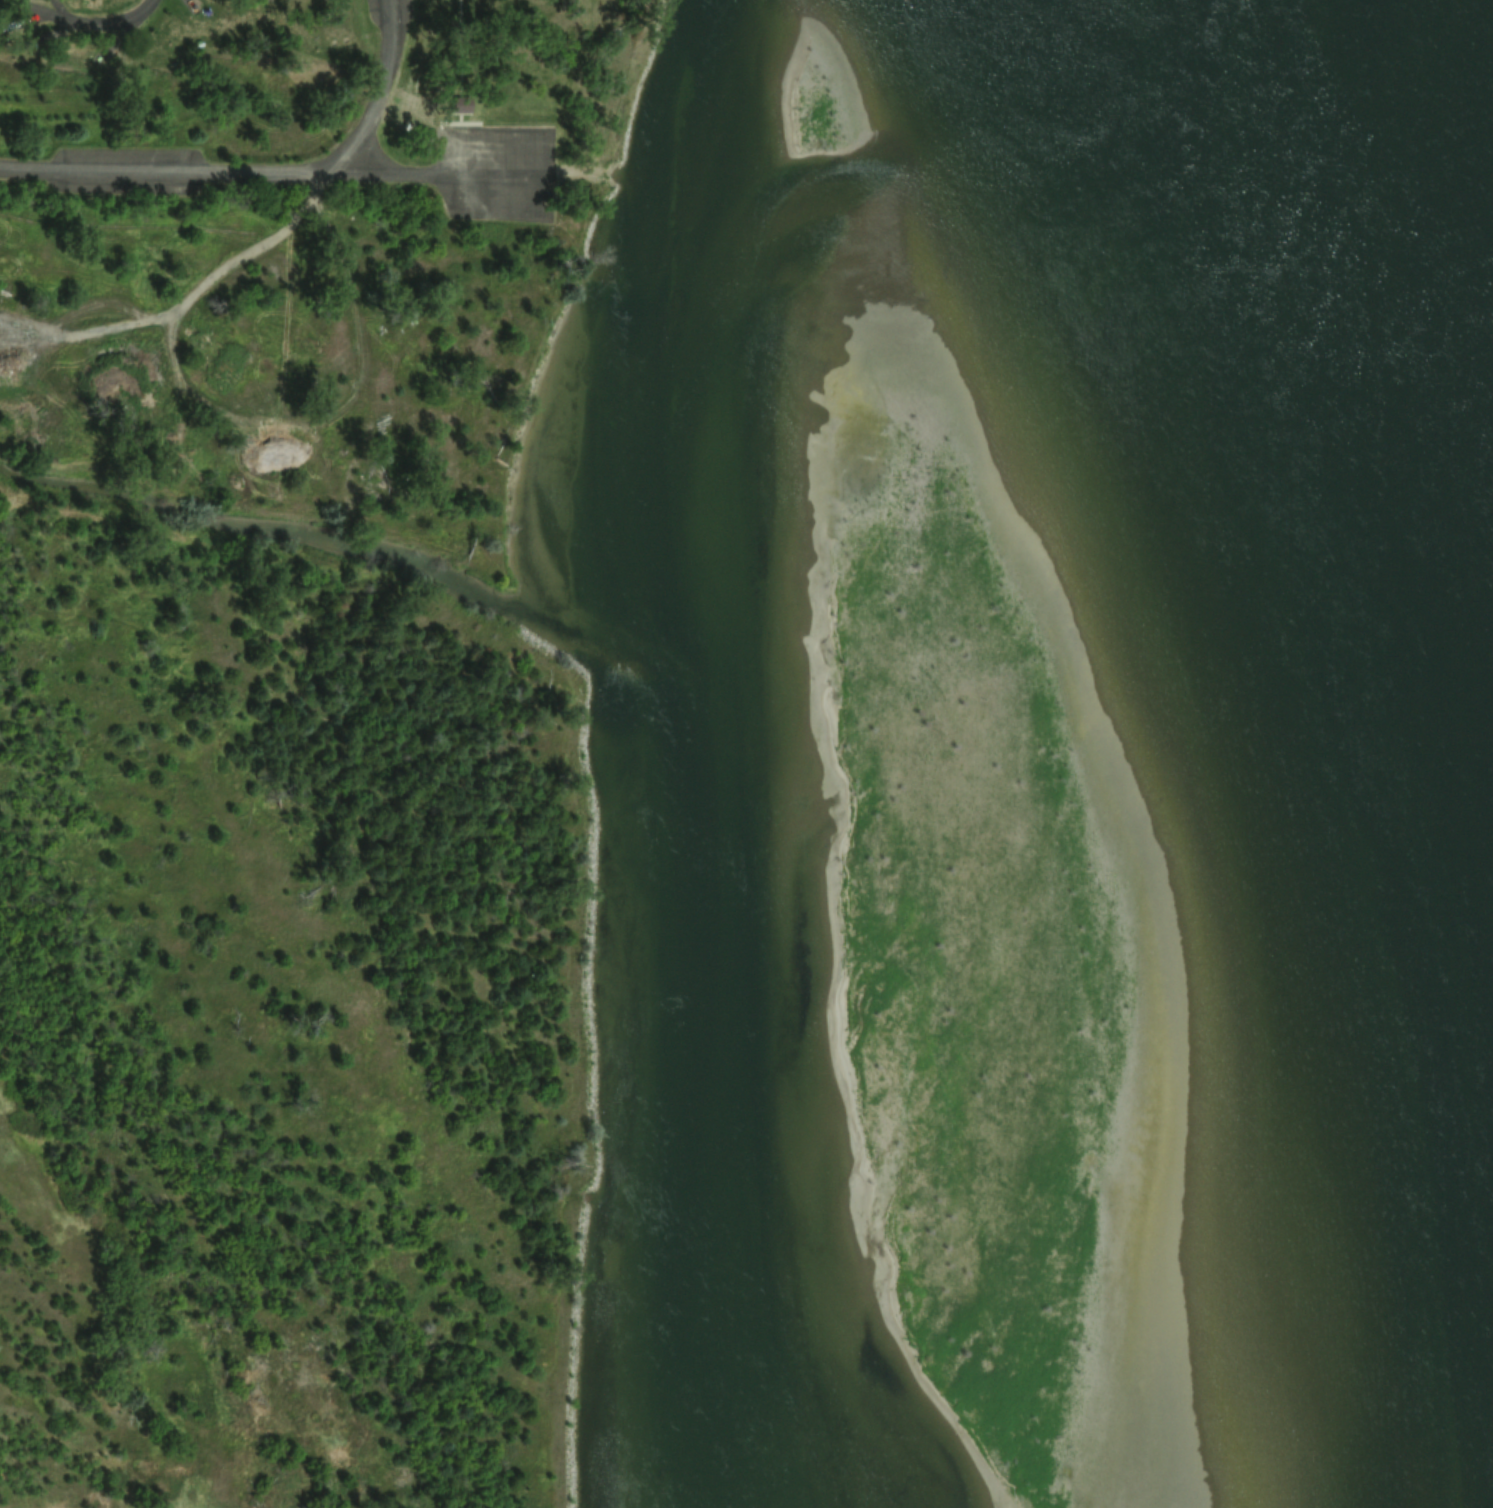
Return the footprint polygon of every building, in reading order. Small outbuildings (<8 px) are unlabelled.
[(447,98),(465,98),(465,113),(447,113),(447,98)]
